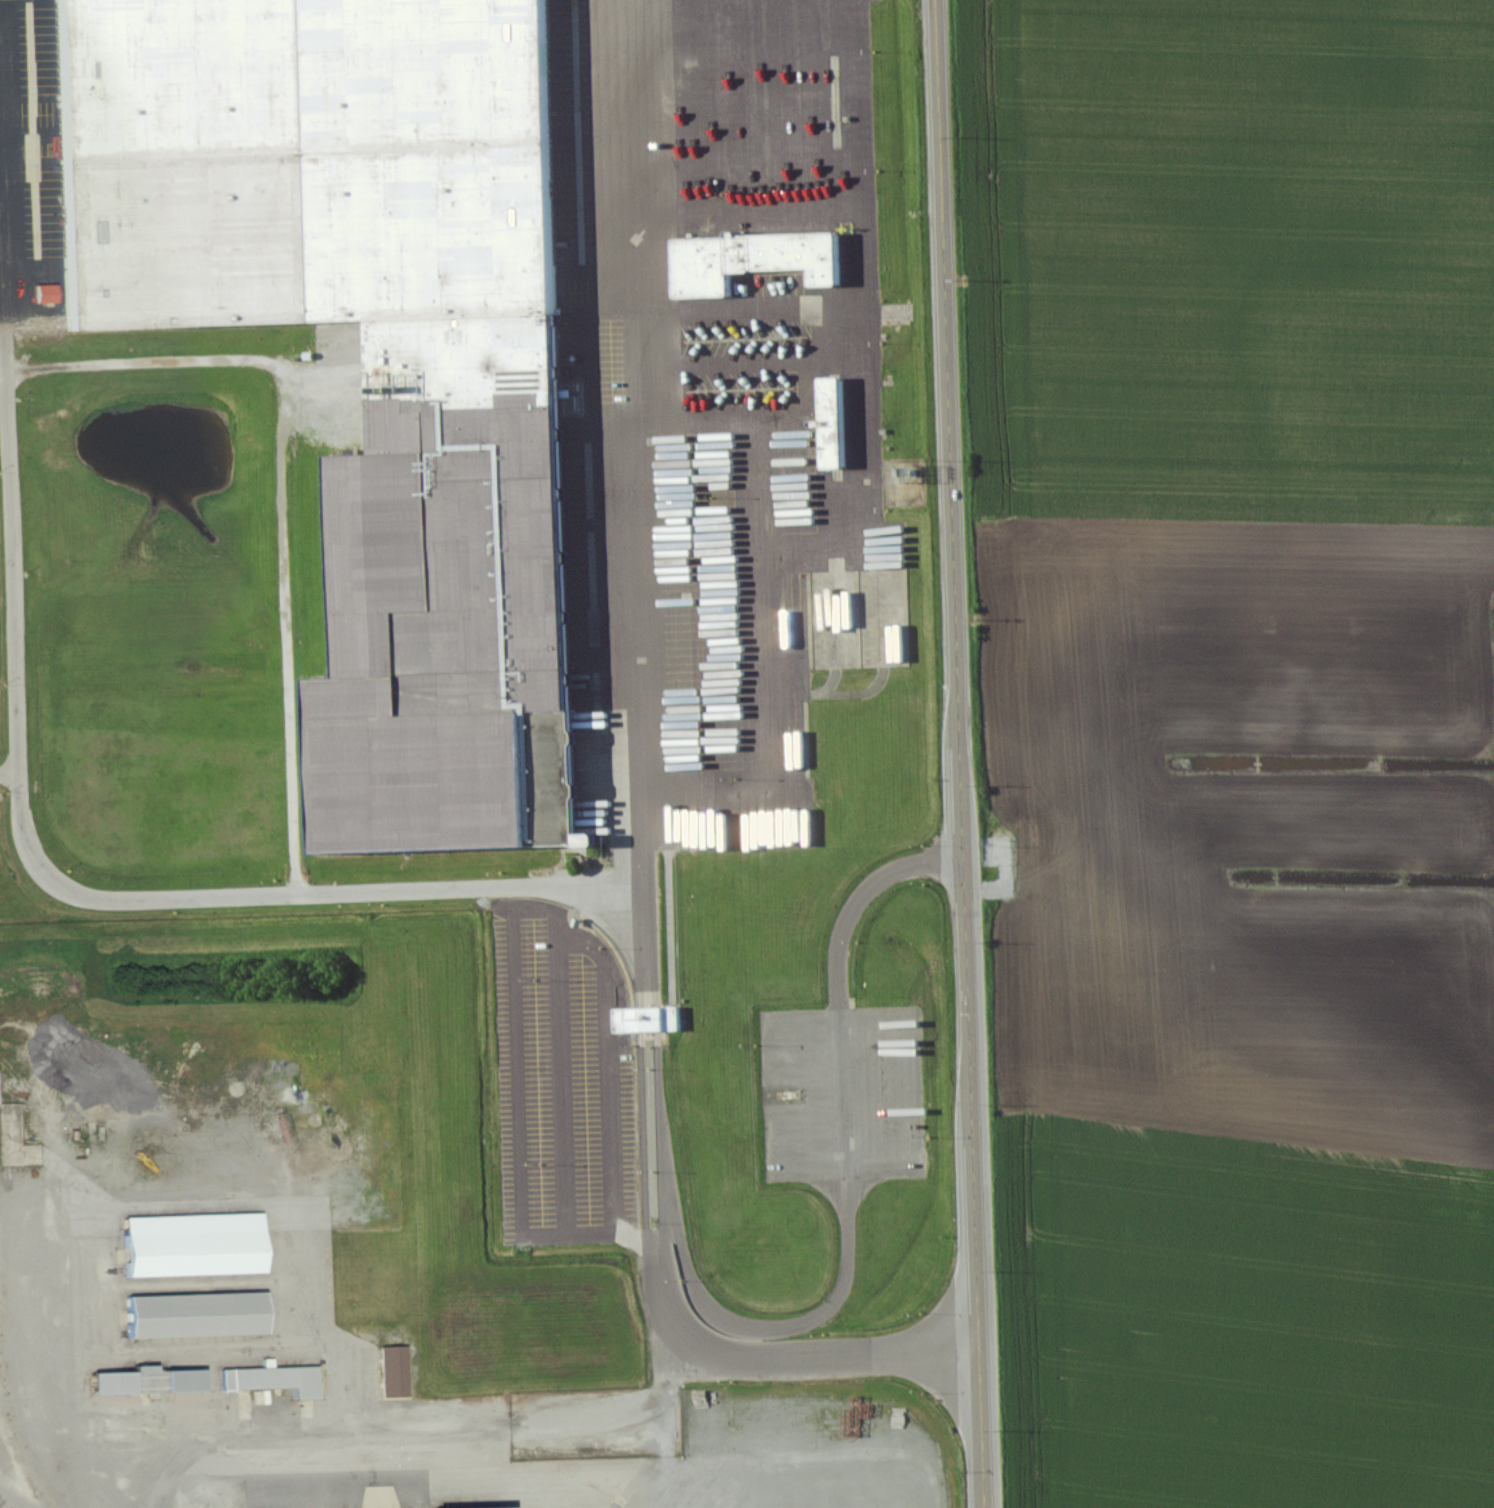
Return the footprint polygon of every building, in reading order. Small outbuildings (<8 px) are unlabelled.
[(539,36),(537,0),(349,0),(316,93),(287,95),(263,58),(284,0),(58,0),(63,54),(137,48),(208,160),(318,152),(331,324),(405,318),(430,642),(509,767),(432,773),(435,818),(479,834),(494,789),(543,806),(546,848),(601,843),(556,251),(506,172),(498,63),(539,36)] [(846,286),(844,233),(681,238),(682,299),(738,297),(738,274),(816,271),(817,287),(846,286)] [(850,469),(849,448),(830,448),(829,428),(818,429),(819,446),(826,446),(827,470),(850,469)] [(684,1033),(684,1009),(619,1009),(619,1034),(684,1033)] [(269,1273),(268,1214),(129,1217),(131,1276),(269,1273)] [(271,1292),(133,1294),(133,1336),(271,1334),(271,1292)] [(386,1361),(386,1384),(407,1384),(407,1361),(386,1361)] [(296,1389),(297,1400),(322,1399),(321,1366),(225,1368),(225,1391),(296,1389)] [(97,1370),(97,1392),(141,1392),(141,1370),(97,1370)]
